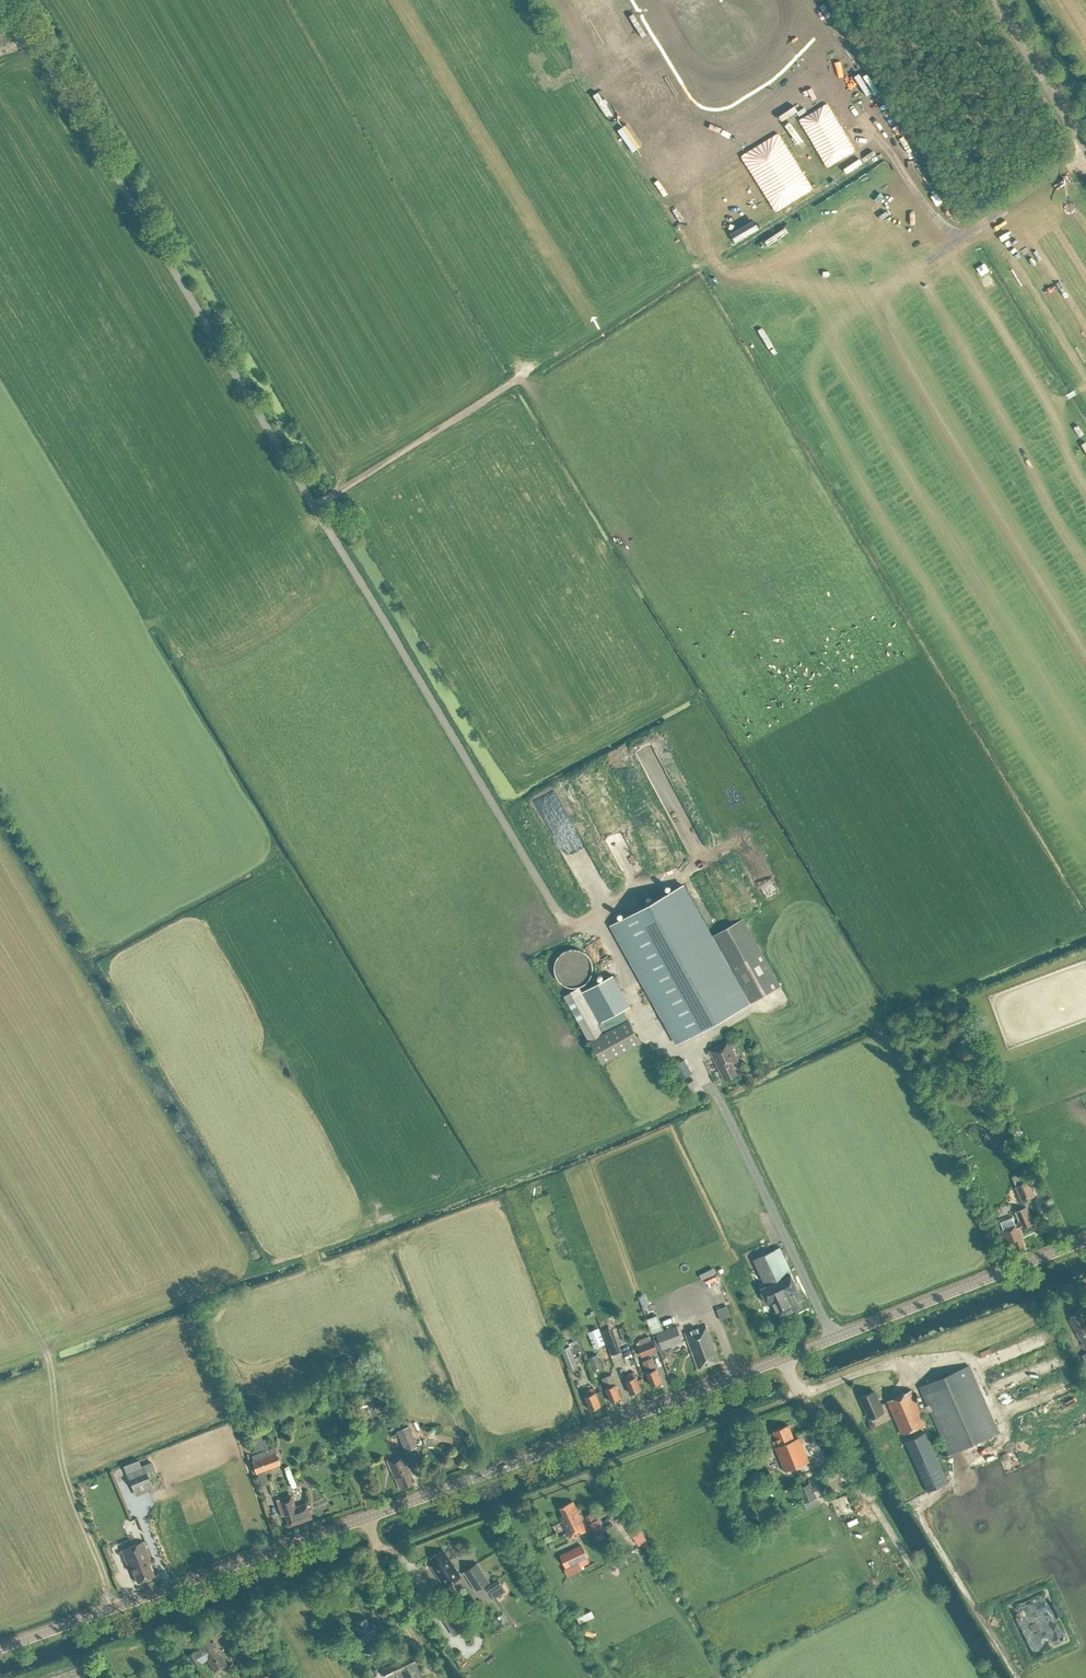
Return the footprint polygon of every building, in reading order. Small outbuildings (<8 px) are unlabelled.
[(822,49),(829,43),(823,37),(816,43),(822,49)] [(828,89),(839,82),(836,78),(825,84),(828,89)] [(712,936),(683,884),(612,924),(678,1042),(749,1002),(712,936)] [(712,936),(749,1002),(781,985),(743,918),(712,936)] [(573,987),(579,986),(585,984),(589,979),(592,972),(592,966),(591,960),(588,955),(583,951),(577,949),(570,949),(564,951),(559,955),(556,960),(554,966),(555,972),(557,979),(562,984),(568,986),(573,987)] [(630,1006),(613,975),(582,993),(579,987),(564,996),(589,1041),(590,1040),(603,1064),(641,1043),(622,1010),(630,1006)] [(724,1079),(737,1073),(732,1063),(738,1060),(729,1040),(710,1049),(724,1079)] [(680,1079),(692,1073),(685,1058),(672,1065),(680,1079)] [(1024,1171),(1012,1177),(1016,1186),(1029,1181),(1024,1171)] [(1034,1195),(1029,1181),(1016,1186),(1022,1200),(1034,1195)] [(1016,1249),(1017,1251),(1025,1248),(1021,1237),(1023,1236),(1019,1229),(1034,1223),(1027,1206),(1016,1211),(1020,1220),(1018,1221),(1019,1223),(1015,1224),(1012,1217),(1000,1221),(1003,1229),(1001,1230),(1010,1252),(1016,1249)] [(798,1302),(803,1299),(791,1274),(792,1273),(785,1258),(785,1259),(782,1253),(779,1247),(754,1259),(766,1285),(760,1288),(767,1303),(772,1300),(780,1316),(800,1306),(798,1302)] [(641,1294),(644,1305),(651,1303),(648,1292),(641,1294)] [(729,1303),(720,1306),(724,1317),(733,1314),(729,1303)] [(1085,1340),(1085,1323),(1078,1312),(1070,1316),(1071,1318),(1069,1320),(1082,1343),(1085,1340)] [(655,1331),(665,1327),(660,1313),(649,1317),(655,1331)] [(664,1348),(682,1341),(676,1325),(656,1333),(662,1349),(664,1348)] [(698,1369),(719,1361),(705,1325),(684,1333),(698,1369)] [(605,1343),(598,1327),(588,1331),(595,1347),(605,1343)] [(622,1355),(631,1352),(625,1335),(616,1338),(622,1355)] [(653,1340),(651,1340),(649,1335),(638,1339),(640,1345),(638,1346),(642,1356),(657,1350),(653,1340)] [(577,1343),(570,1346),(573,1354),(580,1351),(577,1343)] [(573,1354),(570,1346),(562,1349),(569,1369),(578,1366),(573,1354)] [(336,1362),(333,1350),(314,1356),(317,1367),(336,1362)] [(593,1368),(602,1365),(597,1353),(588,1356),(593,1368)] [(662,1381),(656,1368),(652,1357),(642,1361),(647,1372),(646,1372),(651,1385),(662,1381)] [(887,1401),(901,1434),(926,1423),(922,1415),(930,1411),(948,1454),(998,1432),(969,1365),(919,1387),(927,1405),(919,1408),(911,1390),(887,1401)] [(631,1393),(641,1389),(639,1384),(637,1380),(636,1376),(634,1377),(632,1372),(625,1375),(627,1380),(626,1380),(631,1393)] [(621,1397),(616,1384),(612,1374),(602,1378),(606,1388),(611,1401),(621,1397)] [(1070,1386),(1078,1385),(1077,1377),(1069,1378),(1070,1386)] [(594,1387),(585,1390),(586,1395),(585,1396),(590,1409),(600,1405),(595,1392),(596,1392),(594,1387)] [(860,1397),(869,1417),(883,1411),(874,1391),(860,1397)] [(248,1425),(255,1451),(268,1447),(266,1438),(262,1439),(258,1422),(248,1425)] [(784,1471),(809,1461),(799,1437),(794,1439),(788,1425),(772,1431),(778,1445),(775,1446),(784,1471)] [(405,1450),(418,1446),(409,1426),(397,1431),(405,1450)] [(948,1482),(926,1431),(904,1441),(928,1491),(948,1482)] [(256,1473),(279,1465),(273,1447),(251,1454),(252,1460),(251,1460),(256,1473)] [(411,1464),(419,1462),(413,1448),(405,1451),(411,1464)] [(400,1489),(413,1483),(408,1471),(410,1471),(402,1453),(387,1459),(395,1477),(400,1489)] [(153,1489),(146,1471),(129,1478),(136,1496),(153,1489)] [(267,1472),(261,1473),(264,1482),(270,1481),(267,1472)] [(798,1488),(804,1502),(807,1509),(820,1504),(817,1497),(811,1483),(798,1488)] [(288,1525),(311,1517),(306,1505),(296,1509),(290,1494),(276,1500),(281,1515),(284,1514),(288,1525)] [(570,1537),(587,1529),(574,1500),(560,1506),(564,1513),(560,1515),(570,1537)] [(589,1520),(595,1517),(592,1511),(586,1514),(589,1520)] [(603,1516),(592,1520),(599,1539),(610,1535),(603,1516)] [(632,1518),(626,1522),(630,1528),(628,1529),(631,1534),(639,1528),(632,1518)] [(137,1581),(154,1575),(149,1561),(151,1560),(143,1540),(122,1548),(129,1566),(131,1566),(137,1581)] [(560,1554),(566,1568),(588,1558),(582,1544),(560,1554)] [(436,1564),(432,1566),(445,1587),(461,1577),(444,1551),(432,1558),(436,1564)] [(489,1581),(477,1563),(464,1571),(476,1590),(489,1581)] [(494,1598),(506,1591),(498,1579),(487,1586),(494,1598)] [(452,1605),(442,1612),(457,1634),(467,1627),(452,1605)] [(361,1634),(359,1635),(365,1653),(381,1647),(378,1639),(380,1637),(378,1632),(383,1630),(379,1618),(369,1622),(367,1617),(356,1621),(361,1634)] [(194,1635),(197,1641),(201,1648),(195,1651),(195,1650),(187,1655),(194,1667),(202,1662),(207,1658),(215,1671),(227,1664),(214,1640),(211,1642),(203,1629),(196,1633),(197,1634),(194,1635)] [(252,1638),(261,1653),(269,1648),(260,1633),(252,1638)] [(387,1677),(388,1677),(401,1672),(404,1677),(424,1677),(412,1654),(383,1668),(387,1677)] [(251,1675),(253,1677),(270,1677),(273,1677),(267,1666),(265,1667),(264,1665),(254,1671),(255,1672),(251,1675)]
